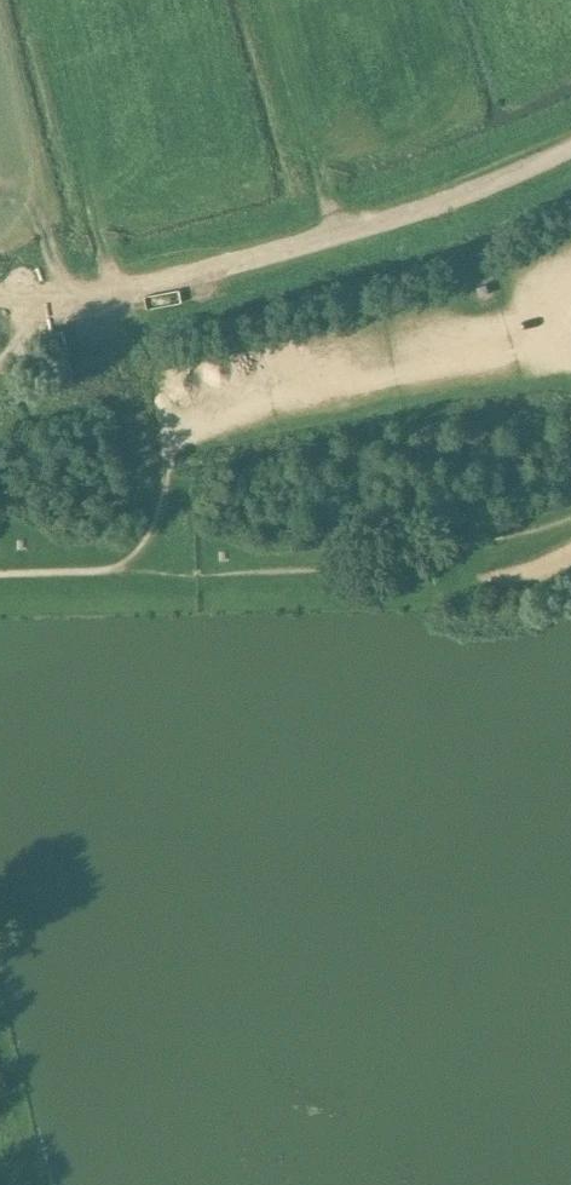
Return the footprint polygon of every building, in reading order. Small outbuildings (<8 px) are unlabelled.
[(486,283),(476,285),(479,296),(489,294),(486,283)]
